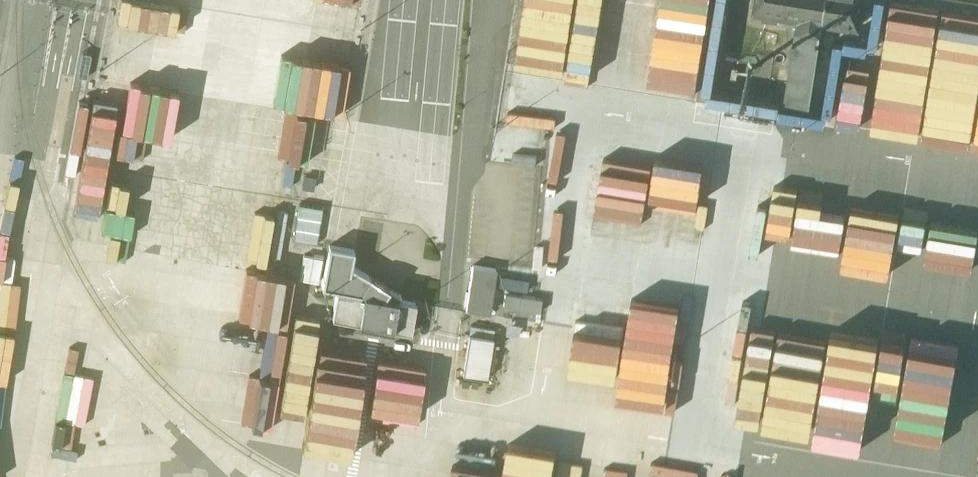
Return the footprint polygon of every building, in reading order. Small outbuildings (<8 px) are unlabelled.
[(726,0),(649,0),(642,46),(697,55),(695,66),(715,69),(726,0)] [(755,11),(798,18),(796,29),(821,33),(824,18),(827,0),(757,0),(755,11)] [(824,18),(842,21),(841,25),(859,27),(863,0),(827,0),(824,18)] [(821,33),(796,29),(785,101),(810,105),(821,33)] [(253,53),(247,101),(344,112),(349,64),(253,53)] [(169,133),(176,85),(105,75),(101,102),(69,97),(60,161),(84,164),(87,140),(101,142),(104,124),(169,133)] [(590,147),(609,145),(608,137),(588,139),(590,147)] [(735,237),(774,244),(782,194),(757,189),(753,216),(740,213),(735,237)] [(322,286),(338,288),(332,316),(410,331),(416,302),(398,299),(401,294),(389,288),(390,287),(351,266),(354,251),(329,245),(322,286)] [(473,266),(470,285),(493,289),(496,269),(473,266)] [(493,289),(470,285),(466,309),(489,312),(493,289)] [(731,315),(755,316),(756,294),(731,293),(731,315)] [(707,316),(705,364),(737,366),(739,318),(707,316)] [(353,418),(426,428),(433,376),(362,367),(364,352),(285,342),(284,353),(277,352),(280,328),(202,318),(195,366),(249,373),(243,420),(265,423),(269,399),(291,402),(286,437),(350,445),(353,418)] [(493,337),(469,333),(463,373),(487,377),(493,337)] [(554,336),(547,393),(595,400),(598,373),(661,381),(666,342),(606,334),(605,343),(554,336)] [(717,398),(716,445),(743,446),(744,399),(717,398)] [(611,456),(551,447),(546,476),(607,476),(611,456)]
